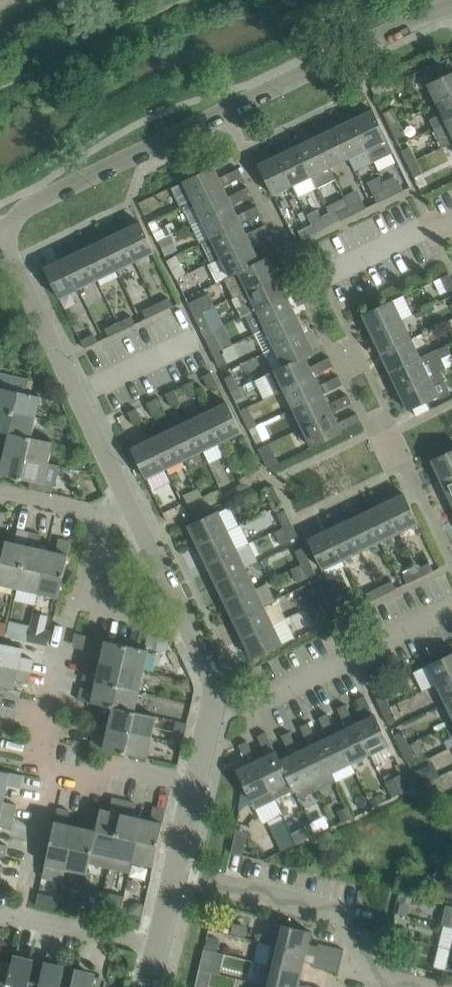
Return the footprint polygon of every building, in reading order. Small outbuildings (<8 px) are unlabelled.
[(451,97),(451,66),(449,60),(423,72),(431,90),(438,104),(451,97)] [(451,120),(451,97),(438,104),(443,114),(430,120),(434,128),(451,120)] [(390,126),(399,122),(392,109),(383,113),(390,126)] [(388,140),(382,128),(373,110),(354,119),(374,161),(393,152),(388,140)] [(355,170),(374,161),(354,119),(335,128),(349,158),(355,170)] [(434,128),(440,139),(443,147),(451,143),(451,120),(434,128)] [(390,126),(396,139),(405,135),(399,122),(390,126)] [(330,167),(349,158),(335,128),(316,137),(330,167)] [(336,179),(330,167),(316,137),(297,146),(311,176),(317,188),(336,179)] [(293,185),(311,176),(297,146),(278,155),(293,185)] [(408,164),(417,160),(410,147),(402,151),(408,164)] [(273,195),(293,185),(278,155),(259,165),(273,195)] [(408,164),(414,177),(423,173),(417,160),(408,164)] [(194,201),(223,186),(214,167),(184,181),(194,201)] [(230,183),(243,177),(239,169),(226,175),(230,183)] [(380,176),(368,182),(374,194),(373,195),(377,203),(391,196),(387,188),(386,189),(383,182),(380,176)] [(434,190),(431,182),(429,179),(418,185),(423,195),(434,190)] [(391,196),(404,190),(400,182),(387,188),(391,196)] [(203,220),(232,205),(223,186),(194,201),(203,220)] [(239,202),(252,196),(248,187),(235,193),(239,202)] [(366,208),(362,200),(357,191),(345,197),(350,206),(349,206),(354,215),(366,208)] [(212,239),(241,224),(232,205),(203,220),(212,239)] [(248,220),(261,214),(257,206),(244,212),(248,220)] [(334,224),(354,215),(349,206),(340,211),(338,208),(329,212),(334,224)] [(312,224),(316,233),(334,224),(329,212),(321,216),(318,209),(307,214),(312,225),(312,224)] [(155,252),(149,240),(141,222),(121,231),(135,261),(155,252)] [(212,239),(202,243),(211,261),(220,257),(221,257),(251,243),(241,224),(212,239)] [(303,239),(316,233),(312,224),(312,225),(299,231),(303,239)] [(270,233),(266,225),(253,231),(257,238),(270,233)] [(117,270),(135,261),(121,231),(102,240),(117,270)] [(171,236),(159,242),(166,255),(178,250),(171,236)] [(98,279),(117,270),(102,240),(83,250),(98,279)] [(221,257),(208,264),(217,283),(224,279),(229,276),(230,276),(260,262),(259,261),(251,243),(221,257)] [(269,257),(279,252),(275,244),(263,250),(267,258),(269,257)] [(79,288),(98,279),(83,250),(65,259),(79,288)] [(278,276),(269,258),(269,257),(267,258),(259,261),(260,262),(230,276),(229,276),(224,279),(234,298),(278,276)] [(59,298),(79,288),(65,259),(45,268),(59,298)] [(177,279),(183,291),(191,287),(186,274),(177,279)] [(441,278),(447,291),(451,289),(451,279),(450,274),(441,278)] [(257,310),(287,295),(278,276),(234,298),(226,301),(234,316),(240,313),(241,316),(245,314),(256,309),(257,310)] [(210,309),(215,307),(209,294),(189,303),(195,316),(210,309)] [(256,309),(245,314),(251,325),(262,320),(266,329),(296,314),(287,295),(257,310),(256,309)] [(160,312),(173,306),(169,298),(156,304),(160,312)] [(372,334),(402,320),(393,300),(363,315),(372,334)] [(147,319),(160,312),(156,304),(143,310),(147,319)] [(210,309),(195,316),(201,329),(210,325),(209,325),(216,322),(210,309)] [(275,348),(305,333),(296,314),(266,329),(275,348)] [(122,331),(136,324),(132,316),(118,323),(122,331)] [(381,353),(411,339),(402,320),(372,334),(381,353)] [(118,323),(105,329),(109,337),(122,331),(118,323)] [(314,353),(314,352),(305,333),(275,348),(284,366),(305,356),(305,357),(314,353)] [(85,349),(98,342),(94,334),(81,340),(85,349)] [(215,337),(207,341),(213,354),(222,350),(215,337)] [(390,372),(420,357),(411,339),(381,353),(390,372)] [(399,391),(440,371),(447,368),(442,358),(451,354),(446,345),(420,357),(390,372),(399,391)] [(213,354),(220,368),(228,364),(222,350),(213,354)] [(266,375),(255,380),(264,399),(276,394),(285,389),(314,375),(305,357),(305,356),(284,366),(275,370),(266,375)] [(321,372),(334,366),(330,357),(317,363),(321,372)] [(440,371),(399,391),(409,410),(438,396),(440,399),(451,394),(444,380),(440,371)] [(212,372),(203,376),(210,389),(218,385),(212,372)] [(36,417),(41,396),(26,393),(29,380),(0,373),(0,409),(36,417)] [(233,374),(225,378),(231,391),(239,387),(236,380),(233,374)] [(294,408),(323,394),(314,375),(285,389),(294,408)] [(330,390),(343,385),(339,376),(326,382),(330,390)] [(193,381),(185,385),(191,398),(199,394),(193,381)] [(239,387),(231,391),(235,400),(239,399),(243,396),(239,387)] [(174,390),(166,394),(172,407),(180,403),(174,390)] [(303,427),(332,413),(323,394),(294,408),(303,427)] [(339,409),(352,403),(348,395),(335,401),(339,409)] [(156,399),(147,403),(153,416),(162,412),(156,399)] [(222,441),(242,432),(228,402),(208,412),(222,441)] [(137,408),(128,412),(135,425),(143,421),(137,408)] [(31,437),(36,417),(0,409),(0,430),(31,438),(31,437)] [(203,450),(222,441),(208,412),(189,421),(203,450)] [(303,427),(312,446),(312,447),(342,432),(332,413),(303,427)] [(349,428),(361,422),(357,413),(344,419),(349,428)] [(185,460),(203,450),(189,421),(170,430),(185,460)] [(31,438),(0,430),(0,443),(7,445),(5,453),(48,463),(53,442),(31,437),(31,438)] [(166,469),(185,460),(170,430),(151,439),(166,469)] [(146,478),(166,469),(151,439),(132,448),(139,463),(146,478)] [(270,443),(259,448),(263,458),(274,453),(270,443)] [(451,474),(451,450),(432,460),(441,479),(451,474)] [(5,453),(3,462),(0,461),(0,474),(31,481),(43,484),(45,484),(55,487),(60,466),(48,463),(5,453)] [(451,498),(451,474),(441,479),(450,498),(451,498)] [(31,481),(29,488),(43,491),(45,484),(43,484),(31,481)] [(272,503),(280,499),(274,486),(266,490),(272,503)] [(189,503),(203,496),(199,489),(185,496),(189,503)] [(419,523),(411,507),(404,493),(385,503),(399,532),(419,523)] [(381,542),(399,532),(385,503),(366,512),(381,542)] [(283,526),(292,522),(286,510),(277,514),(283,526)] [(198,545),(228,530),(219,511),(189,525),(198,545)] [(362,551),(381,542),(366,512),(347,521),(362,551)] [(343,560),(362,551),(347,521),(328,530),(343,560)] [(290,540),(298,536),(292,522),(283,526),(290,540)] [(228,530),(198,545),(207,563),(249,543),(249,542),(240,524),(228,530)] [(30,532),(18,529),(15,542),(7,540),(0,570),(0,584),(17,588),(30,532)] [(342,560),(343,560),(328,530),(309,540),(323,569),(333,565),(338,572),(345,567),(342,560)] [(38,593),(47,550),(39,548),(42,535),(30,532),(17,588),(38,593)] [(38,593),(59,597),(72,542),(59,539),(56,552),(47,550),(38,593)] [(249,543),(207,563),(216,582),(246,568),(258,562),(249,543)] [(302,565),(310,561),(304,547),(295,551),(302,565)] [(302,565),(291,570),(297,583),(317,574),(310,561),(302,565)] [(421,577),(434,571),(430,563),(417,569),(421,577)] [(225,601),(255,587),(246,568),(216,582),(225,601)] [(408,584),(421,577),(417,569),(404,575),(408,584)] [(384,595),(397,589),(392,581),(380,587),(384,595)] [(322,585),(304,593),(310,607),(320,602),(328,598),(322,585)] [(234,620),(264,605),(255,587),(225,601),(234,620)] [(370,602),(384,595),(380,587),(366,593),(370,602)] [(328,598),(320,602),(326,615),(335,611),(334,609),(331,603),(328,598)] [(264,605),(234,620),(243,639),(273,624),(286,618),(277,599),(264,605)] [(345,614),(358,607),(354,599),(341,606),(345,614)] [(338,600),(331,603),(334,609),(341,606),(338,600)] [(9,624),(7,637),(17,639),(20,623),(10,620),(9,624)] [(7,637),(9,624),(0,622),(0,636),(7,637)] [(253,658),(282,644),(273,624),(243,639),(253,658)] [(28,640),(47,644),(50,631),(31,627),(28,640)] [(155,635),(151,647),(162,650),(165,638),(155,635)] [(101,661),(144,671),(149,650),(93,637),(90,650),(103,653),(101,661)] [(31,672),(34,659),(21,656),(23,648),(0,643),(0,665),(31,672)] [(451,677),(451,653),(428,665),(437,684),(451,677)] [(139,691),(144,671),(101,661),(99,669),(86,667),(83,679),(96,682),(139,691)] [(31,672),(0,665),(0,686),(14,689),(16,681),(29,683),(31,672)] [(451,700),(451,677),(437,684),(447,703),(451,700)] [(139,691),(96,682),(95,690),(82,687),(79,699),(100,704),(135,712),(135,711),(139,691)] [(382,711),(391,707),(385,694),(376,698),(382,711)] [(356,724),(370,754),(390,744),(376,714),(375,715),(365,695),(356,699),(366,719),(356,724)] [(98,716),(111,719),(109,727),(152,737),(157,716),(135,711),(135,712),(100,704),(98,716)] [(370,754),(356,724),(346,704),(338,708),(347,728),(337,733),(351,763),(370,754)] [(391,707),(382,711),(389,725),(397,720),(391,707)] [(328,713),(319,717),(325,730),(334,726),(328,713)] [(176,721),(172,741),(183,743),(187,723),(176,721)] [(309,722),(300,726),(306,739),(315,735),(309,722)] [(147,758),(152,737),(109,727),(107,736),(94,733),(91,745),(147,758)] [(266,731),(258,736),(264,748),(272,744),(266,731)] [(290,731),(281,735),(287,748),(296,744),(290,731)] [(401,748),(409,744),(402,731),(394,735),(401,748)] [(332,772),(351,763),(337,733),(318,742),(332,772)] [(249,764),(237,770),(256,809),(276,799),(257,760),(254,753),(248,741),(239,745),(245,757),(249,764)] [(418,741),(412,744),(417,756),(424,753),(418,741)] [(318,742),(299,751),(318,790),(337,781),(332,772),(318,742)] [(409,744),(401,748),(407,761),(415,757),(409,744)] [(281,760),(277,751),(257,760),(276,799),(295,790),(280,760),(281,760)] [(281,760),(280,760),(295,790),(299,799),(318,790),(299,751),(281,760)] [(419,785),(427,782),(420,769),(413,773),(419,785)] [(0,770),(0,792),(6,793),(8,784),(21,787),(23,775),(0,770)] [(392,797),(411,789),(405,776),(389,784),(390,785),(387,786),(392,797)] [(434,795),(431,789),(427,782),(419,785),(425,799),(434,795)] [(6,793),(0,792),(0,813),(14,816),(17,804),(4,801),(6,793)] [(374,806),(384,801),(380,793),(370,798),(374,806)] [(109,868),(125,800),(113,798),(110,811),(101,808),(99,817),(89,864),(109,868)] [(129,873),(132,861),(142,818),(134,816),(137,803),(125,800),(109,868),(129,873)] [(342,822),(354,816),(348,806),(337,811),(342,822)] [(132,861),(153,865),(166,810),(153,807),(151,820),(142,818),(132,861)] [(63,882),(66,869),(76,826),(68,824),(70,811),(58,808),(45,864),(42,877),(63,882)] [(14,816),(0,813),(0,826),(11,828),(14,816)] [(99,817),(87,815),(84,827),(76,826),(66,869),(87,873),(89,864),(99,817)] [(84,886),(80,902),(89,904),(100,907),(104,891),(84,886)] [(104,891),(100,907),(116,910),(121,911),(124,896),(104,891)] [(400,893),(397,903),(400,903),(398,913),(408,916),(411,904),(422,904),(424,899),(400,893)] [(141,916),(145,904),(136,902),(131,906),(129,913),(141,916)] [(345,949),(333,946),(319,943),(319,946),(309,944),(312,931),(278,923),(273,944),(342,961),(345,949)] [(393,925),(391,934),(407,938),(409,929),(393,925)] [(209,936),(206,949),(218,951),(221,938),(209,936)] [(339,973),(342,961),(273,944),(268,964),(302,973),(305,961),(314,964),(313,967),(339,973)] [(6,986),(39,986),(40,982),(30,980),(34,962),(13,957),(8,981),(6,986)] [(302,973),(268,964),(263,985),(273,986),(319,986),(307,984),(307,985),(299,984),(302,973)] [(65,969),(44,965),(40,982),(39,986),(62,986),(61,986),(65,969)] [(195,986),(209,986),(212,972),(199,969),(197,980),(195,986)] [(96,976),(75,971),(71,986),(93,986),(96,976)]
